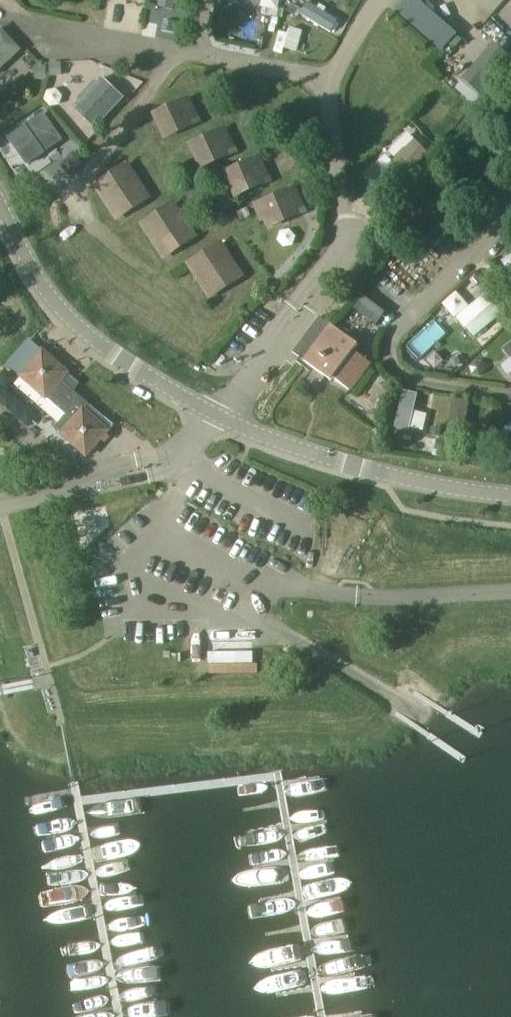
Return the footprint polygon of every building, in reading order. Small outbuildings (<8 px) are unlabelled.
[(260,0),(257,0),(244,0),(244,15),(260,15),(260,0)] [(278,12),(281,0),(263,0),(261,8),(278,12)] [(309,20),(335,19),(335,0),(308,0),(309,20)] [(456,34),(417,0),(405,0),(397,10),(442,50),(456,34)] [(510,31),(510,0),(508,0),(494,15),(510,31)] [(22,48),(1,25),(0,26),(0,69),(22,48)] [(297,51),(302,29),(290,26),(285,47),(297,51)] [(484,108),(510,66),(510,56),(490,42),(458,90),(484,108)] [(102,75),(79,105),(104,124),(127,93),(102,75)] [(180,126),(178,122),(193,115),(186,100),(157,113),(166,133),(180,126)] [(450,101),(428,123),(445,139),(466,117),(450,101)] [(67,147),(49,108),(0,130),(0,132),(17,170),(67,147)] [(409,124),(360,169),(385,196),(433,151),(409,124)] [(215,152),(229,145),(222,130),(193,143),(202,163),(216,157),(215,152)] [(249,181),(265,174),(258,159),(229,171),(237,191),(251,185),(249,181)] [(133,207),(144,200),(130,178),(134,175),(127,165),(96,185),(114,212),(129,202),(133,207)] [(272,222),(286,216),(284,211),(299,205),(293,190),(264,202),(272,222)] [(176,241),(179,246),(191,239),(177,217),(181,214),(174,204),(143,224),(161,252),(176,241)] [(224,257),(228,254),(221,243),(189,264),(207,291),(223,281),(226,286),(238,278),(224,257)] [(503,261),(510,272),(510,255),(503,261)] [(457,290),(443,303),(475,337),(501,313),(483,293),(471,304),(457,290)] [(366,315),(382,328),(385,330),(395,317),(377,303),(366,315)] [(293,352),(301,358),(324,376),(320,381),(321,382),(328,373),(350,390),(371,362),(353,349),(356,345),(320,316),(293,352)] [(30,342),(9,367),(66,416),(57,427),(60,430),(58,433),(86,456),(108,431),(109,431),(114,425),(106,417),(105,418),(73,390),(78,383),(30,342)] [(501,361),(510,380),(510,355),(501,361)] [(396,425),(425,431),(429,412),(416,409),(420,392),(403,389),(396,425)] [(257,673),(257,650),(210,651),(210,674),(257,673)]
